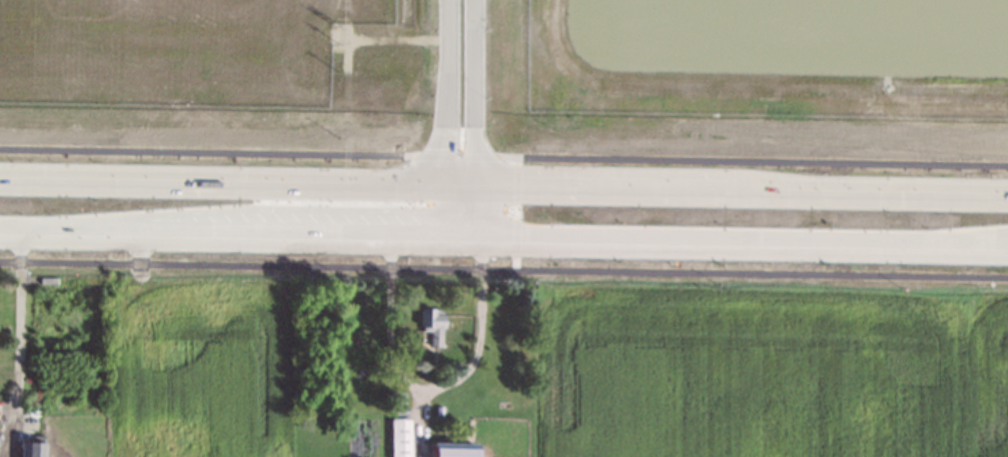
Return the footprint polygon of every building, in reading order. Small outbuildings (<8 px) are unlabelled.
[(436,346),(425,345),(426,331),(418,331),(418,326),(415,326),(416,307),(430,307),(430,310),(437,311),(436,346)] [(397,396),(382,396),(382,383),(397,384),(397,396)] [(384,455),(383,412),(404,412),(405,455),(384,455)] [(42,430),(41,456),(17,456),(18,429),(42,430)] [(470,435),(468,456),(425,456),(427,433),(470,435)]
